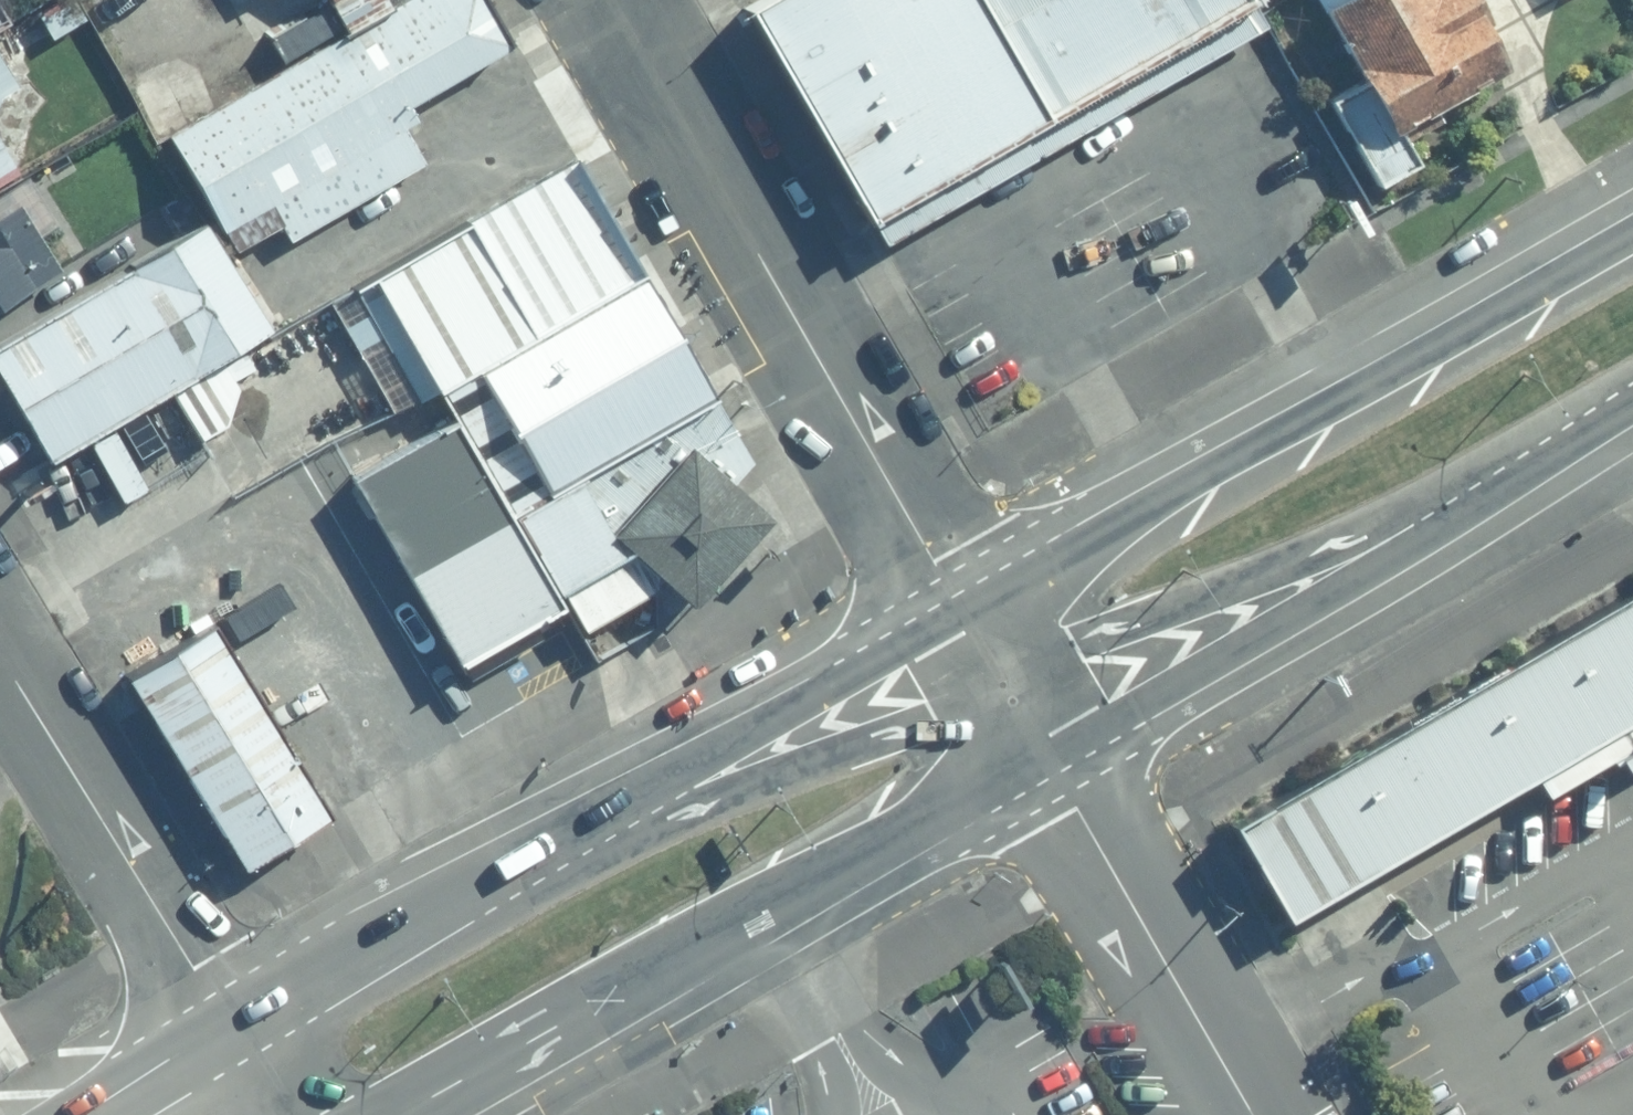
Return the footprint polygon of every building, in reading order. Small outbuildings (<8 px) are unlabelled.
[(502,0),(426,0),(191,133),(260,252),(440,150),(410,98),(522,35),(502,0)] [(337,29),(387,0),(320,0),(337,29)] [(1013,23),(1000,0),(771,0),(764,4),(884,208),(1239,0),(1053,0),(1013,23)] [(1321,18),(1311,22),(1349,98),(1325,111),(1368,195),(1409,172),(1394,143),(1501,78),(1460,0),(1312,0),(1321,18)] [(39,75),(0,3),(0,96),(39,75)] [(0,133),(0,185),(22,173),(0,133)] [(64,269),(24,200),(0,214),(0,306),(64,269)] [(547,330),(484,209),(385,260),(447,381),(547,330)] [(279,332),(215,219),(2,340),(67,452),(279,332)] [(492,359),(553,474),(719,387),(658,272),(492,359)] [(573,471),(512,506),(555,582),(623,543),(682,590),(764,503),(728,475),(743,456),(713,402),(577,478),(573,471)] [(561,612),(460,416),(368,463),(470,659),(561,612)] [(1250,825),(1305,917),(1632,725),(1632,601),(1250,825)] [(124,674),(241,864),(316,820),(201,631),(124,674)]
